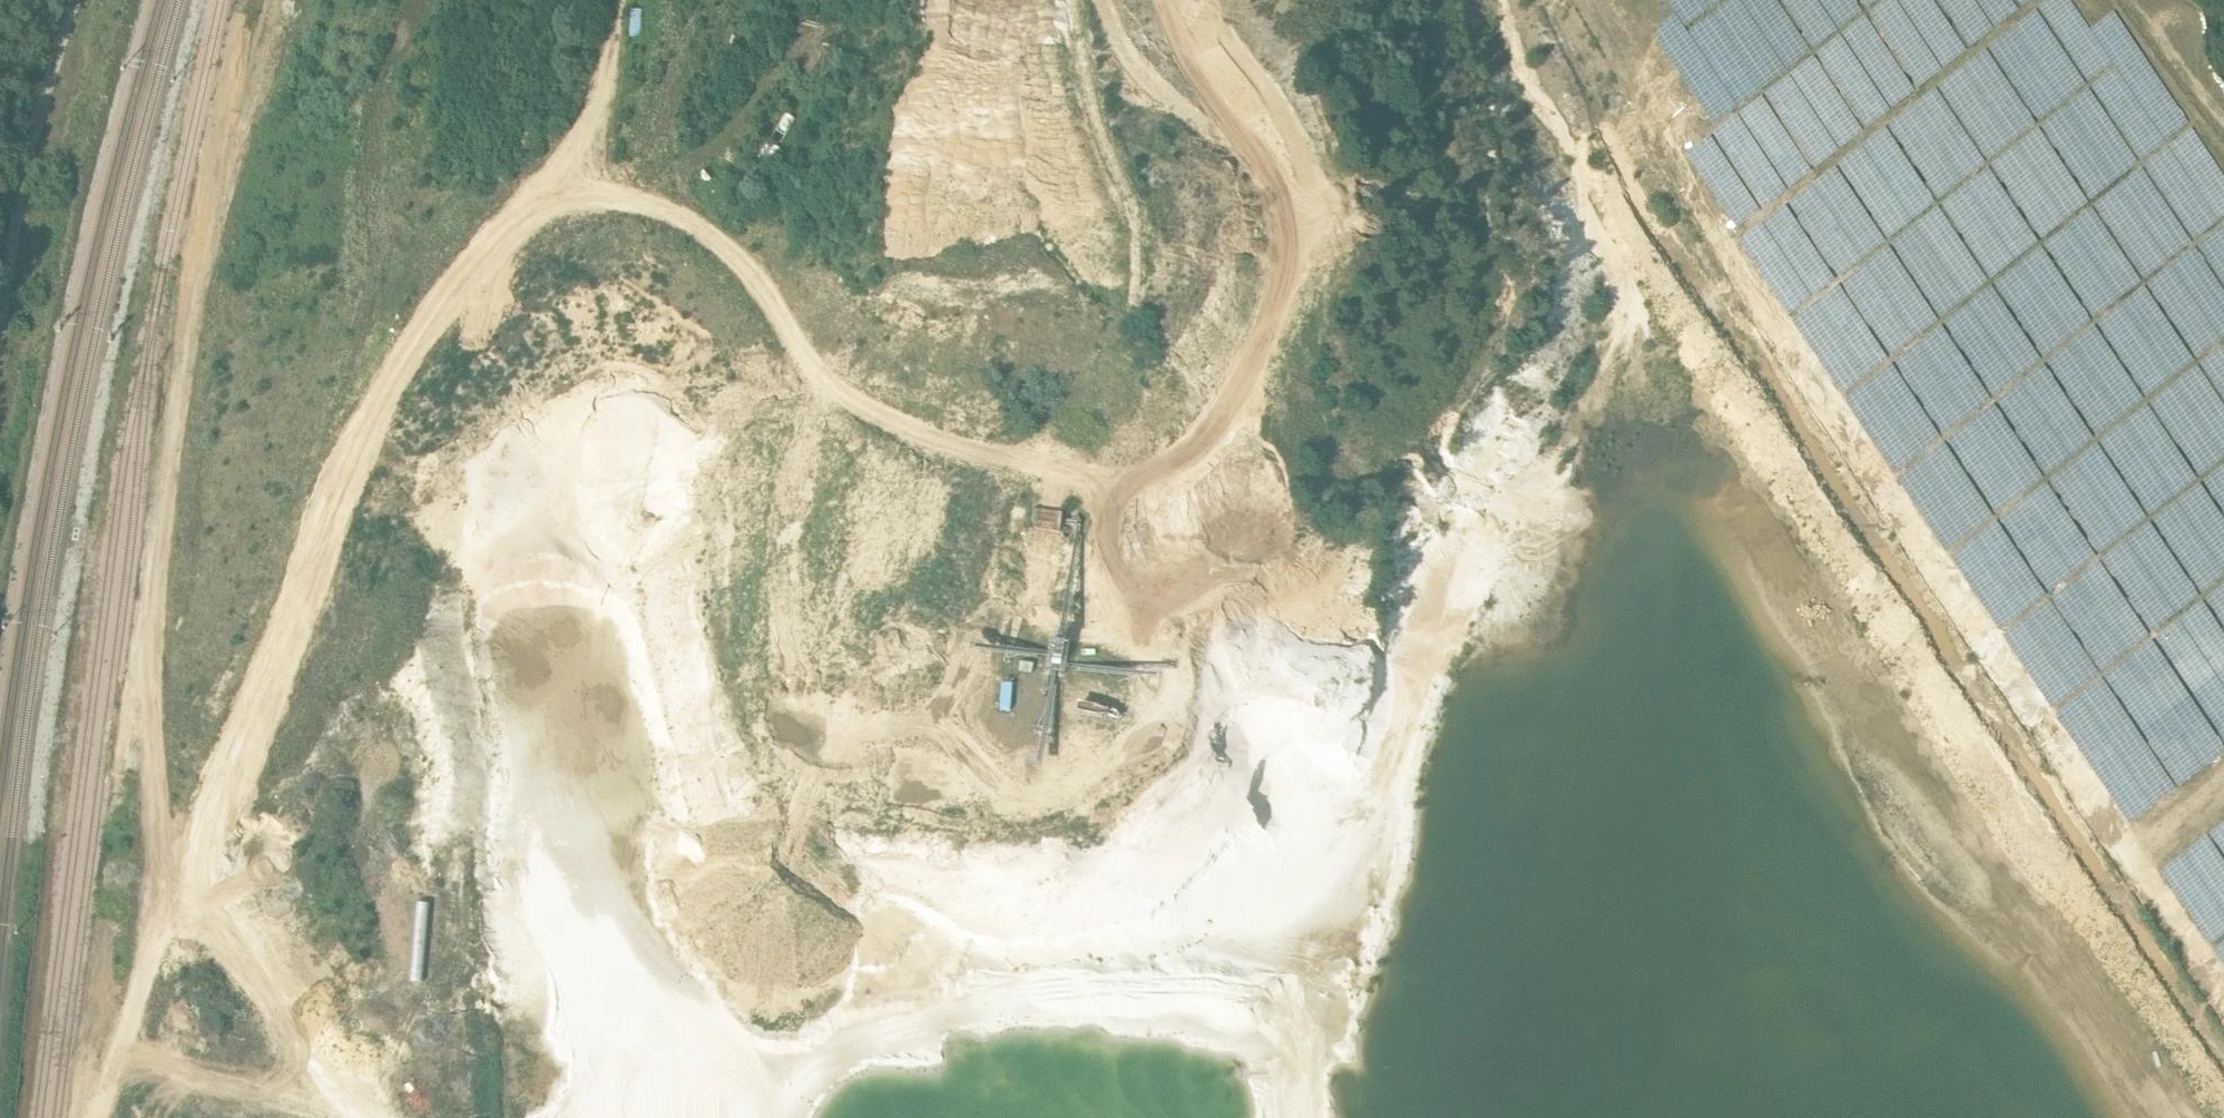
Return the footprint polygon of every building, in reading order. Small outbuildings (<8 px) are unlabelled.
[(1027,532),(1026,550),(1052,551),(1053,532),(1027,532)]
